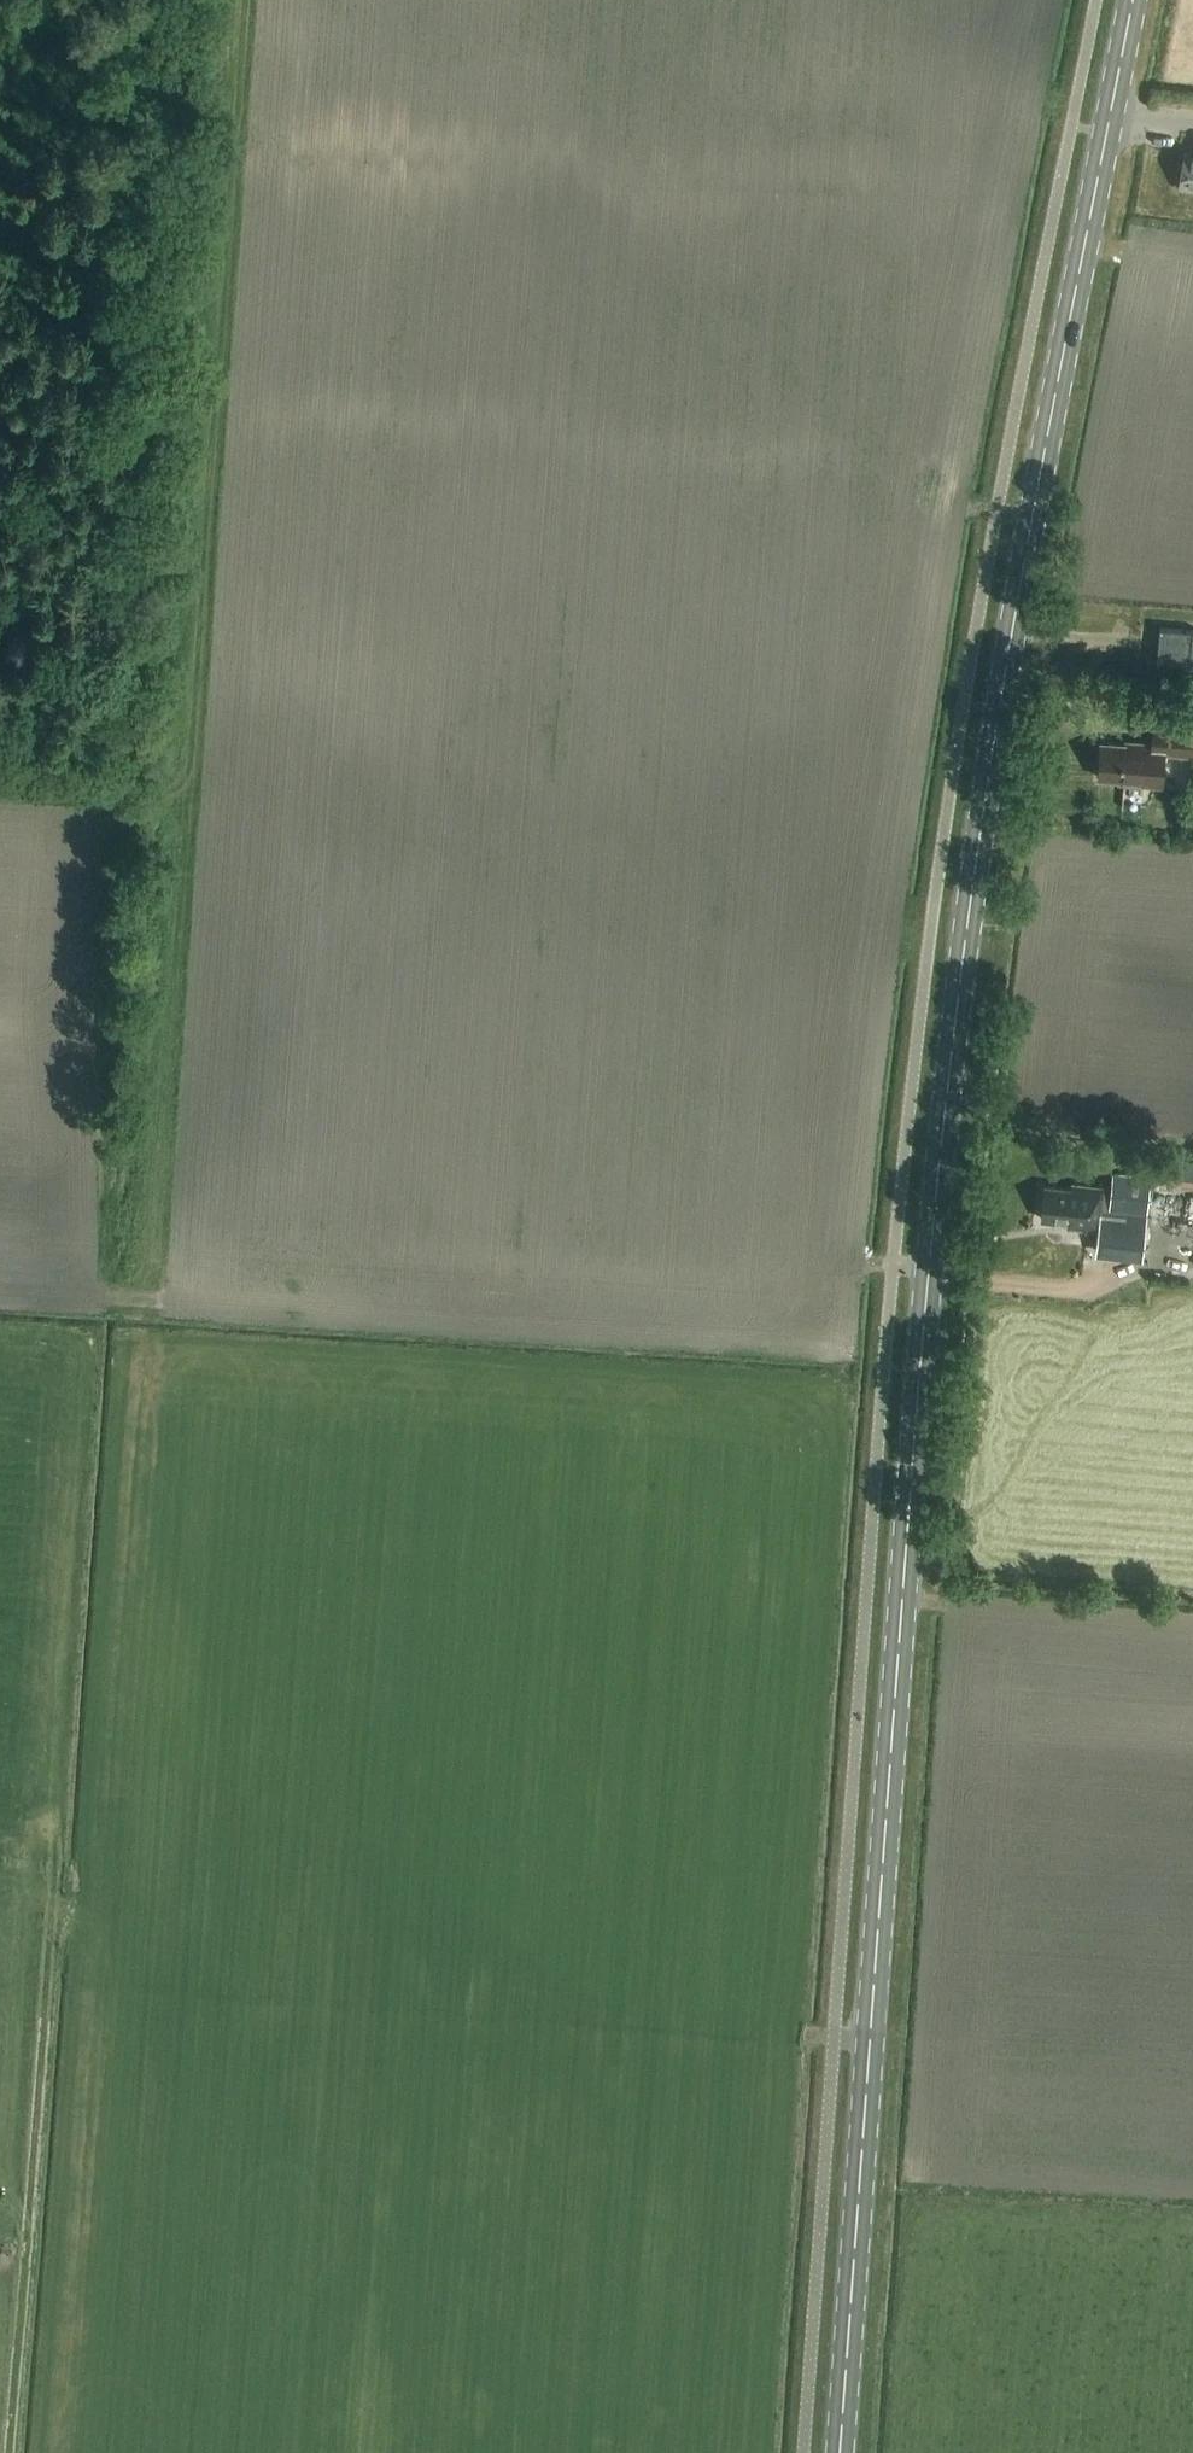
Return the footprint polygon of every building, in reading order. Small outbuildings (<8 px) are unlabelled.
[(1184,153),(1178,188),(1192,190),(1192,154),(1184,153)] [(1192,664),(1192,631),(1160,628),(1157,660),(1192,664)] [(1157,723),(1155,744),(1137,742),(1137,745),(1101,742),(1098,778),(1119,779),(1119,782),(1162,785),(1164,753),(1192,755),(1192,726),(1157,723)] [(1192,1187),(1192,1162),(1149,1156),(1147,1170),(1155,1171),(1154,1182),(1192,1187)] [(1098,1230),(1096,1251),(1143,1255),(1151,1178),(1112,1174),(1111,1188),(1072,1184),(1072,1189),(1045,1186),(1041,1219),(1068,1222),(1067,1227),(1098,1230)]
